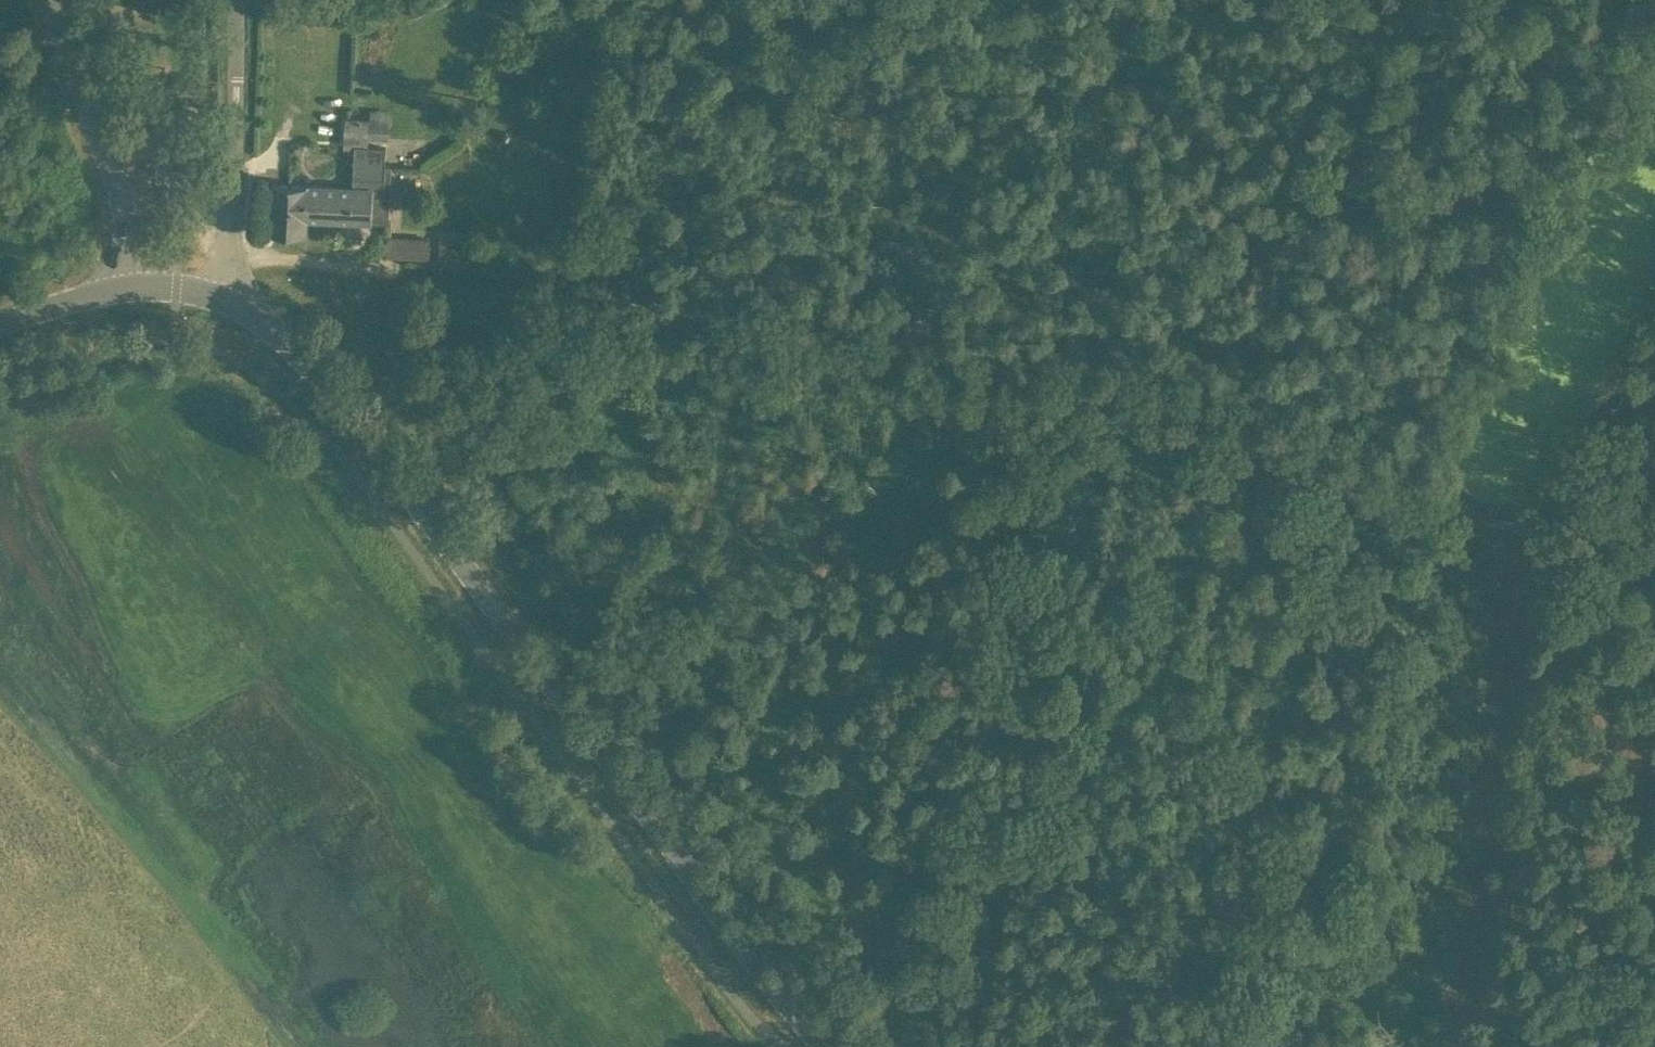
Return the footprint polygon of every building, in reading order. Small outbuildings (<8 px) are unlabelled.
[(361,134),(369,135),(370,135),(370,118),(346,117),(345,133),(344,148),(355,148),(355,144),(361,144),(361,134)] [(355,163),(354,187),(354,203),(324,201),(323,218),(373,220),(390,221),(392,164),(386,164),(387,145),(361,144),(355,144),(355,148),(355,163)] [(307,217),(323,218),(324,201),(354,203),(354,187),(273,183),(271,233),(306,234),(307,217)] [(430,256),(431,237),(389,236),(388,254),(430,256)]
